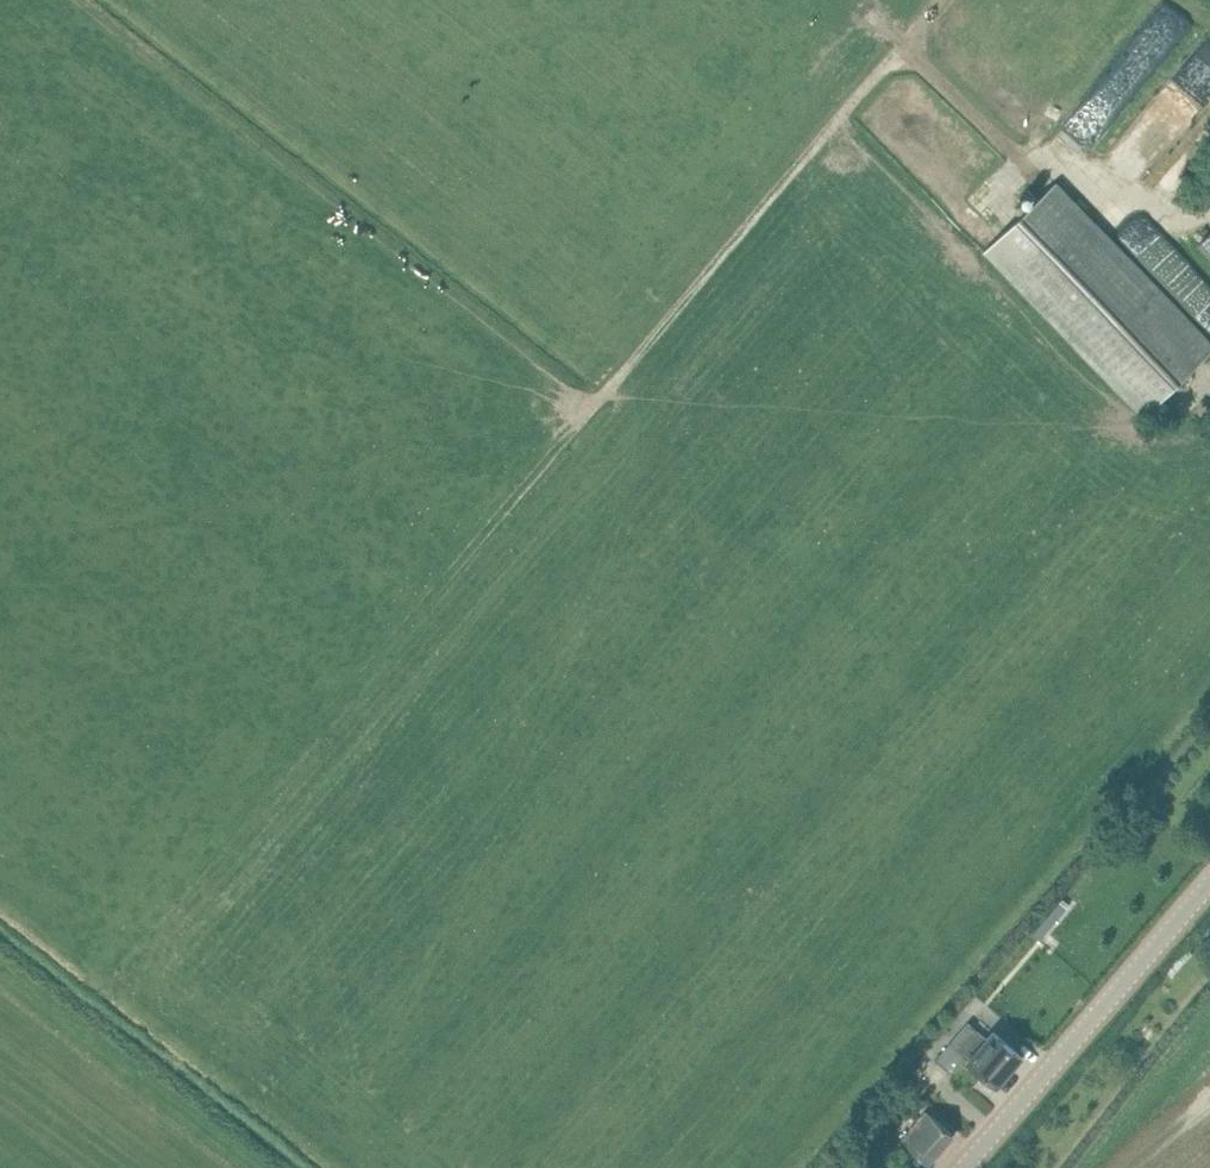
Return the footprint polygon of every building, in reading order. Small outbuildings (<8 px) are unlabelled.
[(1195,11),(1181,0),(1165,0),(1081,106),(1105,124),(1195,11)] [(1209,95),(1209,25),(1170,79),(1204,104),(1209,95)] [(1121,130),(1150,157),(1197,107),(1168,80),(1121,130)] [(1209,354),(1209,340),(1058,181),(985,251),(1144,417),(1209,354)] [(1201,243),(1209,252),(1209,234),(1201,243)] [(988,1040),(969,1024),(938,1059),(953,1072),(966,1058),(998,1086),(1023,1057),(994,1032),(988,1040)] [(930,1163),(954,1135),(927,1111),(903,1139),(930,1163)]
